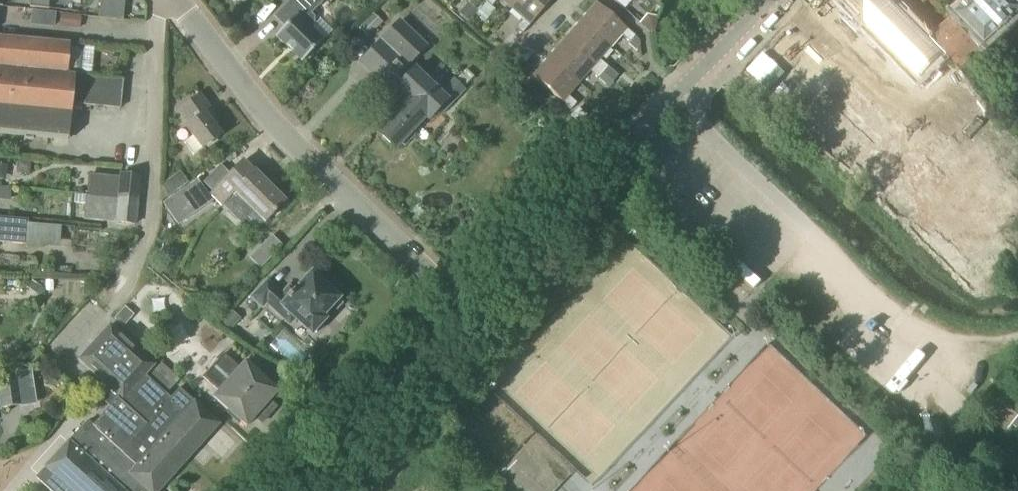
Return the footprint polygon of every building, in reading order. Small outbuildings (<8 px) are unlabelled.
[(29,8),(48,10),(49,0),(30,0),(29,8)] [(323,42),(310,29),(313,26),(313,18),(310,15),(323,2),(321,0),(293,0),(275,18),(285,27),(276,37),(302,63),(323,42)] [(510,9),(517,0),(500,0),(510,9)] [(510,9),(522,20),(515,28),(520,33),(549,0),(517,0),(510,9)] [(624,10),(633,0),(613,0),(624,10)] [(966,83),(887,3),(890,0),(842,0),(927,86),(945,104),(951,98),(966,83)] [(985,47),(1017,16),(1017,5),(1013,0),(971,0),(955,15),(930,37),(960,70),(985,47)] [(467,2),(458,14),(468,22),(477,11),(467,2)] [(579,22),(609,49),(621,36),(628,42),(627,43),(635,50),(639,45),(639,42),(632,36),(595,4),(579,22)] [(60,14),(59,27),(80,29),(81,15),(60,14)] [(368,38),(382,23),(372,14),(358,29),(368,38)] [(598,61),(609,49),(579,22),(563,40),(601,73),(601,72),(606,67),(598,61)] [(426,82),(413,70),(410,67),(427,48),(410,34),(399,23),(360,64),(405,105),(377,135),(393,150),(400,144),(404,147),(415,135),(412,131),(425,117),(429,121),(436,112),(440,116),(464,91),(462,90),(473,78),(465,70),(454,82),(454,81),(440,96),(436,91),(439,87),(430,78),(426,82)] [(516,37),(511,32),(503,41),(509,46),(510,47),(518,38),(516,37)] [(32,80),(26,151),(57,153),(57,143),(68,144),(68,137),(93,139),(97,82),(93,82),(93,76),(97,76),(100,46),(0,38),(0,77),(32,80)] [(601,72),(601,73),(563,40),(548,58),(577,84),(589,71),(596,78),(608,88),(613,82),(601,72)] [(774,85),(854,157),(885,122),(823,67),(824,66),(806,50),(774,85)] [(566,97),(577,84),(548,58),(532,76),(565,105),(562,108),(568,113),(570,110),(569,109),(574,103),(566,97)] [(601,72),(613,82),(617,77),(606,67),(601,72)] [(194,156),(202,149),(220,136),(211,124),(216,120),(199,96),(180,110),(190,124),(186,127),(193,136),(184,142),(194,156)] [(908,210),(974,147),(936,107),(885,156),(874,144),(864,154),(873,164),(868,169),(908,210)] [(1017,202),(1017,166),(1004,152),(933,222),(965,254),(1017,202)] [(242,162),(211,194),(222,205),(234,193),(253,211),(250,214),(261,224),(264,222),(265,223),(284,203),(254,173),(253,173),(242,162)] [(168,197),(188,183),(180,171),(160,185),(168,197)] [(138,201),(141,175),(119,173),(119,177),(91,174),(88,196),(138,201)] [(198,181),(164,205),(178,225),(212,201),(198,181)] [(12,190),(0,189),(0,200),(11,201),(12,190)] [(138,201),(88,196),(85,195),(83,221),(136,226),(138,201)] [(25,246),(59,249),(61,227),(27,224),(27,221),(0,219),(0,243),(25,246)] [(108,245),(95,250),(99,261),(113,255),(108,245)] [(326,289),(311,276),(298,290),(297,289),(289,297),(287,296),(285,298),(288,300),(286,302),(266,282),(251,298),(262,308),(266,304),(290,326),(296,319),(311,334),(312,333),(313,334),(315,332),(317,334),(324,326),(321,323),(323,321),(322,320),(324,317),(323,316),(331,308),(335,312),(342,305),(334,297),(336,295),(328,287),(326,289)] [(124,328),(134,315),(125,307),(114,319),(124,328)] [(146,377),(155,365),(110,324),(76,360),(109,391),(100,401),(109,409),(86,434),(80,429),(35,479),(49,490),(158,490),(218,425),(178,389),(170,398),(146,377)] [(302,368),(309,355),(289,344),(282,357),(302,368)] [(13,351),(13,361),(24,361),(24,351),(13,351)] [(237,368),(221,353),(200,377),(217,391),(211,397),(227,411),(225,413),(239,425),(241,423),(244,426),(253,417),(260,423),(274,407),(267,401),(275,391),(242,362),(237,368)] [(22,405),(18,382),(0,384),(0,406),(0,409),(22,405)] [(1012,386),(986,416),(1005,434),(1012,426),(1017,432),(1017,391),(1012,386)]
